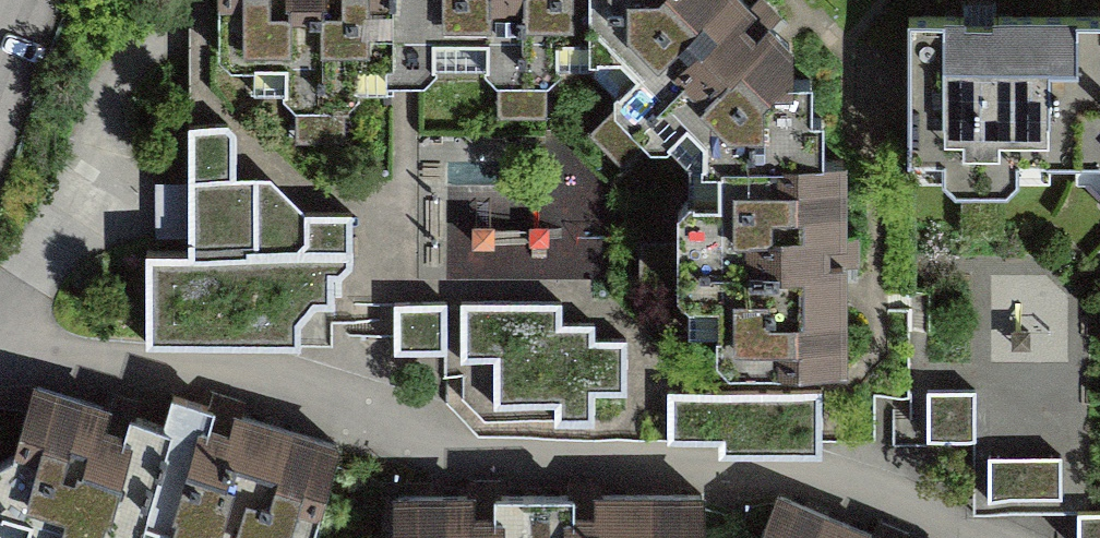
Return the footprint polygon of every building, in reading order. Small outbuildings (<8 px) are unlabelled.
[(230,70),(408,70),(585,69),(703,172),(701,222),(675,225),(678,315),(692,325),(723,325),(718,380),(731,395),(842,395),(844,290),(847,153),(823,153),(817,76),(795,77),(794,44),(748,0),(233,0),(230,70)] [(942,21),(945,163),(1088,164),(1099,177),(1099,15),(942,21)] [(233,145),(188,145),(189,258),(149,259),(150,343),(322,342),(321,228),(300,228),(263,187),(233,187),(233,145)] [(570,309),(404,306),(403,359),(494,361),(494,403),(613,405),(614,348),(569,347),(570,309)] [(932,438),(980,435),(977,390),(929,393),(932,438)] [(40,391),(0,508),(0,523),(45,537),(134,537),(144,509),(228,537),(320,537),(348,455),(179,398),(167,434),(40,391)] [(818,409),(677,406),(676,453),(817,456),(818,409)] [(1066,510),(1066,455),(989,454),(989,509),(1066,510)] [(404,490),(403,537),(707,537),(707,493),(404,490)] [(787,500),(772,537),(889,537),(787,500)]
